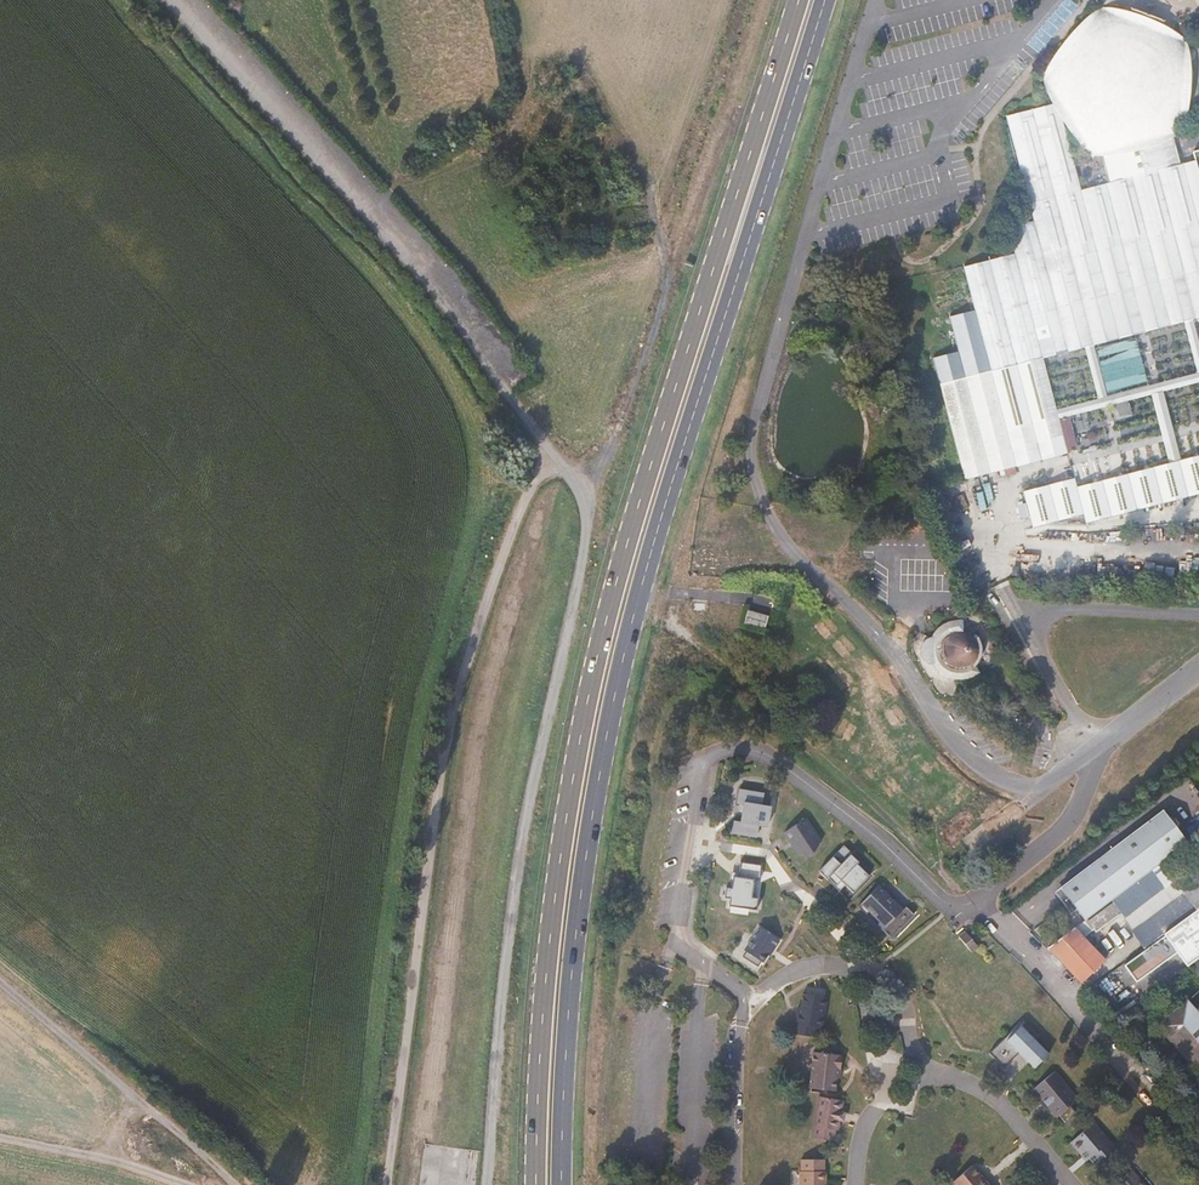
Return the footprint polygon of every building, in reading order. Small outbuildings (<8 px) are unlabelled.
[(1101,8),(1071,45),(1043,79),(1060,104),(1008,117),(1011,127),(1013,136),(1019,162),(1026,189),(1034,222),(1009,229),(1016,254),(1022,277),(1031,315),(1094,298),(1153,283),(1198,271),(1198,151),(1193,152),(1196,162),(1180,165),(1172,135),(1181,133),(1183,105),(1187,41),(1165,33),(1119,15),(1101,8)] [(1057,410),(1043,359),(1031,315),(1022,277),(1016,254),(964,268),(975,311),(950,317),(958,352),(933,358),(949,421),(958,459),(964,479),(1013,467),(1068,453),(1059,419),(1057,410)] [(1198,318),(1198,271),(1153,283),(1094,298),(1031,315),(1043,359),(1085,348),(1094,346),(1119,339),(1151,331),(1185,322),(1193,320),(1198,318)] [(1193,320),(1185,322),(1198,373),(1198,344),(1193,320)] [(1107,397),(1094,346),(1085,348),(1099,399),(1107,397)] [(1188,386),(1198,383),(1198,373),(1189,376),(1145,387),(1107,397),(1099,399),(1057,410),(1059,419),(1125,402),(1153,395),(1164,392),(1188,386)] [(892,388),(889,379),(883,381),(885,390),(892,388)] [(1176,436),(1170,416),(1164,392),(1153,395),(1165,441),(1170,463),(1181,460),(1176,436)] [(1181,460),(1170,463),(1133,473),(1077,488),(1078,492),(1085,515),(1087,524),(1139,510),(1198,494),(1198,455),(1181,460)] [(1085,515),(1078,492),(1077,488),(1075,479),(1049,485),(1025,492),(1032,518),(1035,529),(1057,523),(1085,515)] [(961,625),(972,612),(966,605),(965,605),(951,615),(955,625),(958,625),(961,625)] [(765,629),(769,616),(748,610),(745,623),(765,629)] [(943,679),(949,681),(956,681),(962,681),(968,678),(973,675),(978,670),(981,665),(983,659),(984,653),(983,647),(981,641),(977,635),(973,631),(967,627),(961,625),(958,625),(955,625),(946,626),(938,631),(932,637),(928,645),(927,654),(928,660),(930,666),(933,671),(938,675),(943,679)] [(762,837),(769,793),(738,788),(731,832),(762,837)] [(1163,863),(1189,843),(1164,810),(1132,834),(1108,852),(1080,873),(1061,887),(1062,888),(1069,898),(1073,903),(1086,920),(1112,901),(1137,882),(1158,866),(1163,863)] [(808,821),(786,834),(799,856),(821,843),(808,821)] [(847,845),(822,871),(847,895),(872,870),(847,845)] [(755,912),(763,866),(732,861),(724,906),(755,912)] [(1180,886),(1197,909),(1198,908),(1198,873),(1180,886)] [(886,884),(862,909),(891,937),(915,913),(886,884)] [(1069,898),(1062,888),(1056,892),(1063,902),(1069,898)] [(1164,934),(1196,910),(1184,893),(1152,916),(1164,934)] [(1107,924),(1121,913),(1112,901),(1086,920),(1075,928),(1083,938),(1095,929),(1097,932),(1107,924)] [(1197,909),(1196,910),(1164,934),(1188,966),(1198,958),(1198,908),(1197,909)] [(741,957),(761,968),(778,940),(759,928),(741,957)] [(1104,961),(1093,948),(1083,938),(1075,928),(1068,934),(1049,948),(1058,958),(1080,984),(1104,961)] [(978,947),(967,932),(961,936),(973,951),(978,947)] [(1146,986),(1179,964),(1173,955),(1141,977),(1146,986)] [(821,1036),(826,1001),(803,997),(798,1033),(821,1036)] [(1198,1010),(1188,999),(1157,1026),(1168,1038),(1198,1073),(1198,1011),(1198,1010)] [(982,1026),(975,1019),(961,1020),(961,1026),(973,1026),(977,1031),(982,1026)] [(1001,1034),(987,1021),(982,1026),(977,1031),(975,1033),(988,1046),(1001,1034)] [(1040,1065),(1010,1034),(994,1051),(999,1057),(997,1059),(1021,1084),(1040,1065)] [(842,1068),(844,1055),(839,1054),(839,1052),(813,1050),(811,1068),(810,1088),(836,1090),(837,1077),(838,1068),(842,1068)] [(1078,1098),(1055,1071),(1033,1089),(1056,1117),(1064,1111),(1078,1098)] [(838,1130),(844,1101),(821,1097),(813,1136),(833,1140),(835,1129),(838,1130)] [(1070,1118),(1085,1106),(1078,1098),(1064,1111),(1070,1118)] [(1116,1147),(1095,1122),(1071,1142),(1083,1156),(1086,1153),(1090,1158),(1095,1164),(1116,1147)] [(827,1172),(826,1171),(826,1159),(801,1160),(802,1172),(800,1172),(801,1184),(828,1184),(827,1172)] [(995,1184),(976,1161),(958,1176),(966,1184),(965,1184),(993,1184),(995,1184)] [(1132,1171),(1116,1184),(1144,1184),(1132,1171)] [(958,1176),(956,1178),(961,1184),(965,1184),(966,1184),(958,1176)]
